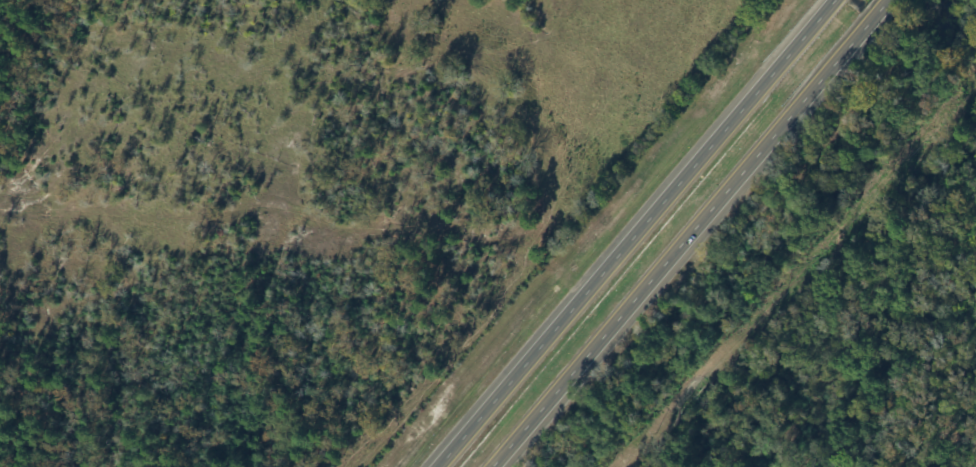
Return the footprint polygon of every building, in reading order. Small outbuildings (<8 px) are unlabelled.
[(450,442),(430,466),(432,466),(438,466),(455,447),(450,442)]
